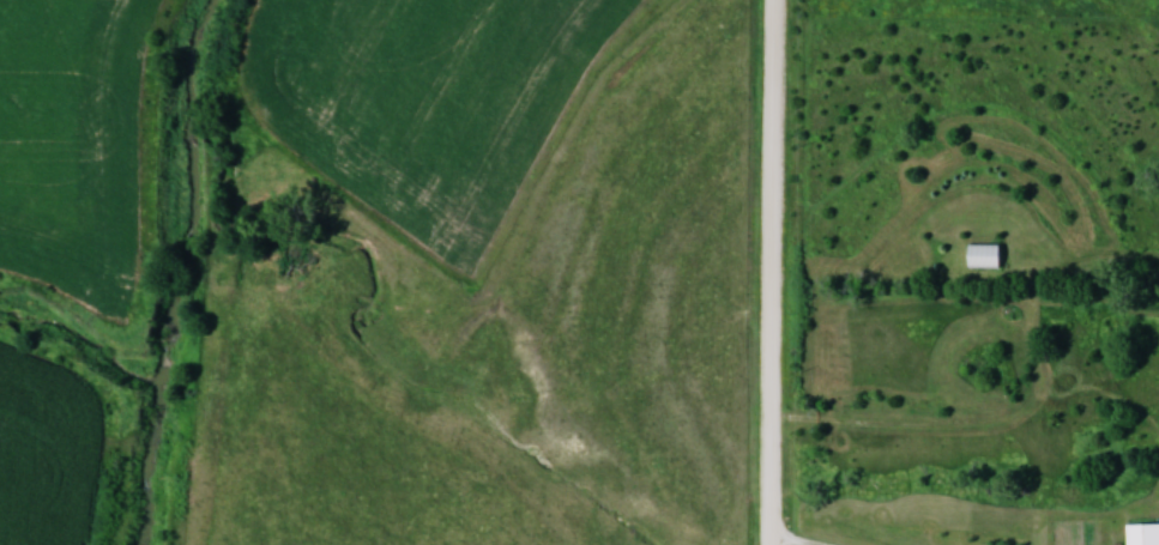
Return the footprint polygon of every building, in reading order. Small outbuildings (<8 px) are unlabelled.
[(1002,244),(970,244),(970,268),(1002,268),(1002,244)] [(1128,522),(1158,520),(1158,544),(1128,544),(1128,522)]
